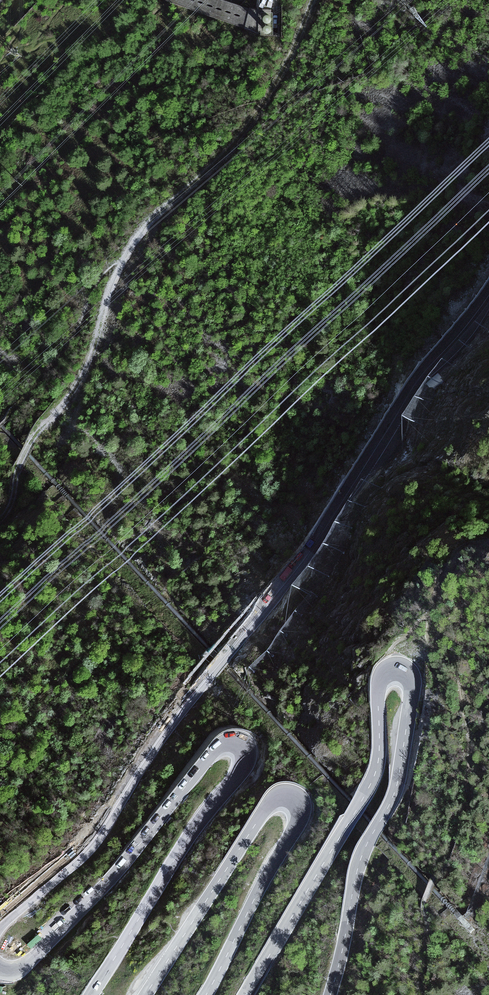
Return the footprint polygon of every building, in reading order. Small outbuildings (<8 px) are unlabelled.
[(260,40),(282,41),(282,13),(256,12),(221,0),(146,0),(260,40)]
